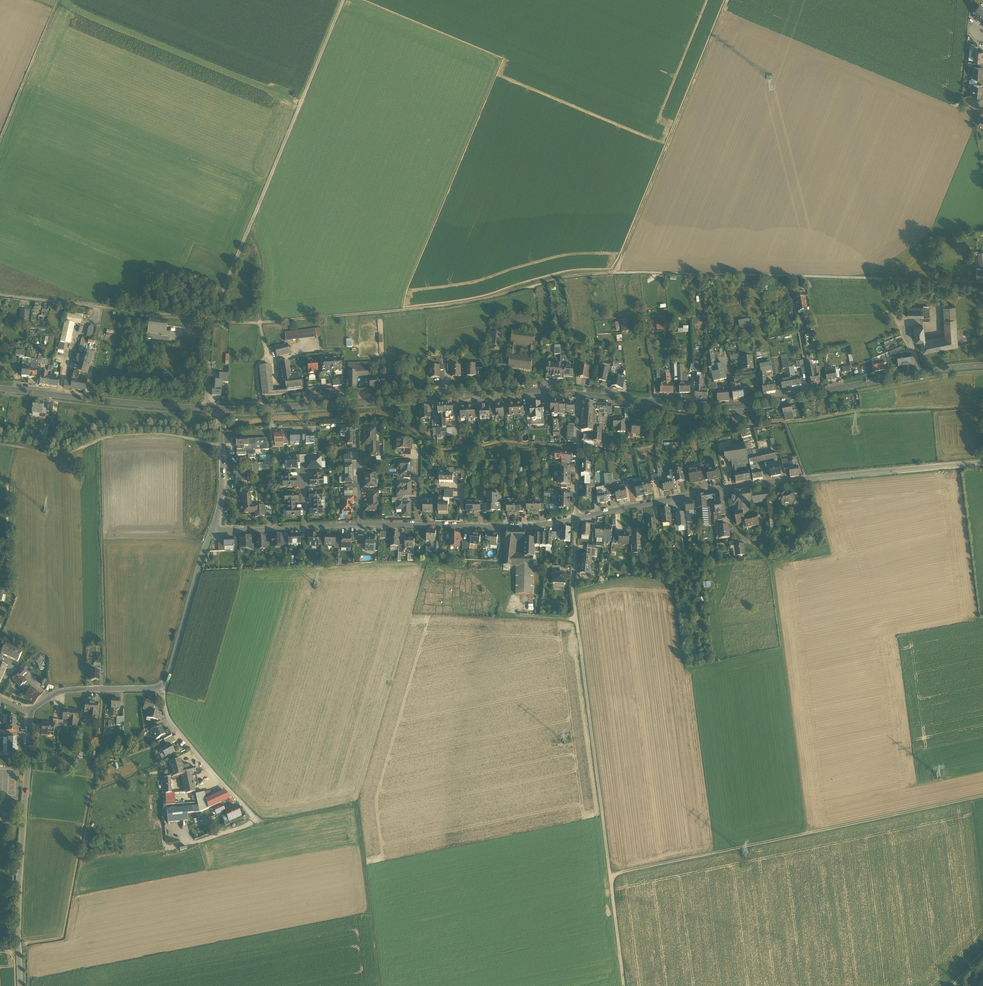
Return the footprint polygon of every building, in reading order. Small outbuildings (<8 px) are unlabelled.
[(979,19),(982,17),(982,16),(982,17),(982,18),(982,9),(979,5),(975,9),(977,11),(974,14),(979,19)] [(972,49),(971,56),(974,56),(975,56),(975,60),(982,61),(982,57),(982,51),(977,50),(977,49),(972,49)] [(977,77),(981,77),(982,71),(982,68),(978,67),(974,67),(973,72),(974,72),(973,77),(977,77)] [(972,95),(982,96),(982,85),(973,84),(972,95)] [(797,308),(798,314),(803,313),(803,314),(807,313),(808,312),(807,310),(805,299),(800,299),(800,297),(796,298),(796,300),(797,304),(795,304),(796,309),(797,308)] [(943,307),(944,319),(956,318),(955,306),(943,307)] [(907,318),(922,318),(923,318),(923,308),(907,308),(907,318)] [(929,308),(923,308),(923,318),(922,318),(921,321),(930,321),(929,308)] [(19,325),(28,326),(29,312),(21,311),(19,325)] [(60,343),(70,345),(75,323),(81,324),(83,315),(67,312),(60,343)] [(492,321),(491,327),(534,319),(533,314),(492,321)] [(957,331),(956,318),(944,319),(945,337),(925,340),(920,341),(923,352),(923,353),(958,345),(957,331)] [(170,337),(171,331),(170,331),(167,331),(167,323),(149,321),(147,333),(161,335),(161,336),(170,337)] [(748,330),(747,328),(746,321),(738,322),(740,331),(748,330)] [(915,336),(916,341),(920,341),(925,340),(923,327),(914,328),(915,333),(914,333),(915,336)] [(297,332),(298,340),(316,338),(315,329),(297,332)] [(285,333),(286,342),(298,340),(297,332),(285,333)] [(535,336),(513,333),(510,357),(509,356),(509,358),(510,358),(509,364),(498,362),(497,371),(509,372),(509,370),(519,371),(520,359),(520,356),(516,355),(517,350),(517,344),(534,346),(535,336)] [(884,343),(885,348),(897,343),(895,338),(884,343)] [(274,348),(277,358),(290,355),(288,344),(275,348),(274,348)] [(77,360),(77,362),(90,366),(92,354),(88,353),(86,358),(81,357),(82,355),(81,355),(81,352),(82,352),(83,348),(80,347),(76,360),(77,360)] [(896,354),(897,357),(910,354),(907,348),(903,350),(904,350),(903,350),(896,353),(896,354)] [(708,368),(712,367),(715,366),(714,354),(713,349),(706,357),(708,368)] [(897,357),(898,367),(913,365),(912,358),(910,354),(897,357)] [(742,364),(743,371),(749,370),(753,369),(752,357),(742,358),(743,364),(742,364)] [(325,369),(325,373),(332,373),(331,371),(333,370),(334,372),(340,372),(340,367),(342,367),(341,359),(322,360),(323,369),(325,369)] [(519,371),(531,373),(532,361),(528,360),(520,359),(519,371)] [(32,362),(31,364),(31,369),(29,369),(29,378),(37,378),(38,365),(35,364),(35,360),(32,360),(32,362)] [(762,385),(763,394),(776,392),(774,382),(767,383),(766,373),(772,372),(770,360),(759,362),(759,363),(758,363),(759,365),(759,364),(761,373),(759,374),(760,379),(761,385),(762,385)] [(309,376),(310,377),(313,376),(313,374),(317,374),(316,361),(307,362),(308,374),(309,374),(309,376)] [(885,369),(884,364),(883,361),(873,363),(875,371),(885,369)] [(22,377),(29,378),(29,369),(31,369),(31,364),(26,364),(26,362),(24,362),(24,364),(23,364),(22,377)] [(90,366),(77,362),(76,362),(74,371),(87,374),(90,366)] [(279,363),(282,380),(291,378),(291,374),(289,362),(279,363)] [(808,364),(810,376),(819,374),(819,375),(820,374),(819,367),(813,368),(812,363),(808,364)] [(348,365),(348,372),(356,372),(356,371),(369,370),(369,364),(348,365)] [(712,367),(714,373),(724,371),(725,371),(723,364),(715,366),(712,367)] [(260,367),(260,368),(263,396),(273,395),(287,394),(287,390),(287,391),(286,389),(273,390),(270,365),(261,366),(260,366),(260,367)] [(466,365),(467,376),(476,376),(476,369),(475,365),(466,365)] [(559,373),(565,373),(565,367),(559,366),(558,365),(552,365),(551,366),(547,365),(546,374),(549,374),(549,378),(552,378),(552,379),(555,379),(555,378),(558,379),(559,373)] [(452,371),(452,377),(461,377),(460,366),(452,367),(452,371)] [(565,366),(565,367),(565,373),(564,376),(572,377),(573,366),(567,366),(566,366),(565,366)] [(583,377),(588,378),(590,368),(580,366),(578,377),(579,377),(580,378),(582,378),(583,377)] [(430,367),(431,378),(440,378),(440,371),(439,367),(430,367)] [(599,380),(606,382),(608,372),(609,369),(602,367),(599,380)] [(825,369),(827,381),(837,379),(835,367),(825,369)] [(348,390),(356,390),(356,379),(356,377),(370,376),(369,370),(356,371),(356,372),(348,372),(348,390)] [(88,375),(87,374),(74,371),(71,380),(72,380),(78,381),(87,382),(88,375)] [(726,379),(724,371),(714,373),(712,374),(714,382),(716,382),(726,379)] [(799,377),(795,378),(795,375),(794,371),(790,372),(792,387),(801,385),(799,377)] [(39,385),(48,386),(50,378),(47,377),(48,373),(42,372),(42,376),(41,376),(39,385)] [(782,389),(792,387),(790,372),(785,372),(786,380),(781,380),(782,389)] [(222,383),(228,383),(228,374),(220,374),(220,381),(222,381),(222,383)] [(820,382),(819,375),(819,374),(810,376),(811,384),(820,382)] [(662,378),(663,385),(670,385),(670,375),(662,375),(662,378)] [(60,377),(53,376),(53,378),(50,378),(48,386),(57,387),(58,385),(59,385),(60,377)] [(690,384),(687,384),(684,384),(683,376),(679,376),(679,377),(680,393),(690,393),(690,384)] [(369,378),(370,390),(385,389),(384,379),(381,380),(381,377),(370,378),(369,378)] [(303,383),(303,378),(298,378),(291,378),(282,380),(282,382),(283,382),(283,383),(285,383),(286,389),(287,391),(287,390),(302,389),(301,383),(303,383)] [(616,387),(622,388),(624,380),(621,380),(620,378),(618,378),(616,379),(613,378),(612,382),(611,386),(613,387),(614,388),(615,388),(616,387)] [(71,389),(85,392),(87,382),(78,381),(72,380),(71,384),(71,389)] [(212,396),(221,396),(222,383),(222,381),(220,381),(213,381),(212,396)] [(731,382),(733,400),(744,398),(742,389),(739,390),(738,381),(737,381),(735,381),(731,382)] [(673,385),(670,385),(663,385),(661,385),(661,393),(673,393),(673,385)] [(720,391),(721,401),(729,401),(728,387),(723,387),(724,391),(720,391)] [(557,413),(559,413),(559,402),(559,401),(551,401),(551,413),(552,413),(557,413)] [(41,415),(42,415),(42,410),(43,403),(34,402),(32,414),(41,415)] [(594,432),(593,437),(593,439),(593,442),(594,442),(601,442),(602,431),(604,431),(604,418),(604,413),(605,405),(583,403),(581,431),(594,432)] [(531,420),(533,421),(535,421),(536,419),(537,419),(541,419),(541,413),(543,413),(544,412),(543,410),(542,409),(542,404),(530,405),(531,414),(531,420)] [(793,419),(793,415),(792,411),(791,405),(791,404),(782,406),(782,407),(783,414),(784,414),(785,420),(793,419)] [(453,405),(445,406),(446,421),(450,421),(450,419),(454,419),(453,405)] [(447,428),(446,421),(445,406),(438,407),(439,415),(442,415),(443,428),(441,428),(441,433),(447,432),(447,428)] [(486,420),(487,421),(489,421),(490,420),(490,419),(489,418),(489,416),(489,413),(489,407),(484,408),(484,406),(480,407),(480,409),(481,418),(481,420),(486,420)] [(419,408),(420,420),(430,419),(429,407),(419,408)] [(492,413),(493,417),(497,417),(496,411),(492,411),(492,407),(489,407),(489,413),(492,413)] [(619,427),(619,432),(625,432),(625,419),(614,419),(614,427),(619,427)] [(631,433),(640,434),(641,424),(632,424),(631,433)] [(354,426),(339,427),(340,433),(344,433),(347,433),(347,438),(347,444),(353,444),(352,432),(354,432),(354,426)] [(441,428),(436,428),(433,429),(433,435),(437,434),(437,438),(441,438),(441,437),(441,434),(441,433),(441,428)] [(741,430),(744,443),(751,443),(753,442),(749,428),(741,430)] [(370,456),(374,456),(374,455),(379,455),(379,443),(376,443),(375,429),(364,429),(364,436),(367,436),(367,445),(370,444),(373,444),(373,450),(370,450),(370,456)] [(299,433),(290,433),(290,438),(290,442),(295,442),(295,445),(299,444),(299,433)] [(275,443),(283,443),(284,443),(283,436),(283,434),(274,434),(274,440),(275,440),(275,443)] [(314,434),(306,434),(306,444),(308,444),(314,444),(314,439),(314,434)] [(260,450),(268,449),(267,438),(248,439),(248,446),(236,447),(236,450),(245,450),(255,450),(260,450)] [(396,445),(397,446),(398,446),(399,447),(398,449),(402,449),(404,449),(411,449),(411,448),(411,444),(412,444),(412,440),(409,440),(397,439),(397,440),(396,442),(396,443),(396,444),(396,445)] [(728,462),(729,462),(731,462),(737,461),(740,460),(748,459),(744,446),(735,447),(723,449),(725,459),(728,462)] [(255,450),(245,450),(245,455),(248,455),(248,458),(254,458),(254,455),(255,454),(255,453),(255,450)] [(760,454),(762,461),(776,458),(774,451),(760,454)] [(749,463),(751,473),(757,472),(757,467),(756,462),(762,461),(760,454),(757,455),(753,456),(748,457),(749,463)] [(321,457),(306,458),(306,463),(306,469),(321,468),(321,462),(321,457)] [(287,464),(287,469),(297,468),(296,464),(296,459),(285,459),(285,465),(287,464)] [(410,476),(411,476),(411,473),(410,473),(410,471),(412,471),(412,462),(397,461),(397,469),(400,469),(400,471),(401,471),(401,475),(410,476)] [(501,461),(496,461),(489,470),(500,470),(501,461)] [(708,480),(720,478),(718,468),(717,462),(711,463),(712,469),(707,470),(706,470),(708,480)] [(582,463),(582,474),(590,474),(590,463),(582,463)] [(778,463),(768,465),(771,477),(781,475),(778,463)] [(236,473),(237,480),(242,480),(243,480),(242,476),(248,475),(256,475),(255,469),(257,469),(256,464),(246,464),(247,466),(247,469),(240,470),(240,467),(234,467),(234,473),(236,473)] [(343,477),(344,482),(346,482),(352,482),(353,482),(352,464),(344,465),(345,476),(343,476),(343,477)] [(689,472),(691,483),(694,482),(695,483),(702,481),(700,466),(695,466),(696,471),(689,472)] [(798,467),(789,468),(790,476),(790,477),(799,476),(799,475),(798,467)] [(674,470),(676,482),(685,481),(684,480),(682,469),(674,470)] [(751,473),(753,480),(763,478),(761,471),(757,472),(751,473)] [(742,473),(742,475),(743,481),(751,480),(749,472),(744,472),(742,473)] [(364,473),(364,488),(376,487),(376,482),(374,482),(374,473),(364,473)] [(590,477),(590,474),(582,474),(581,473),(581,477),(585,477),(585,484),(590,484),(591,480),(591,477),(590,477)] [(739,475),(739,473),(734,474),(736,483),(743,481),(742,475),(739,475)] [(662,480),(664,491),(669,490),(669,489),(673,489),(672,483),(672,480),(671,480),(668,481),(667,478),(662,479),(662,480)] [(650,481),(642,482),(645,494),(652,493),(650,481)] [(637,496),(645,494),(642,482),(634,484),(635,485),(637,496)] [(614,487),(617,500),(627,498),(624,486),(614,487)] [(244,513),(255,513),(259,513),(259,506),(258,506),(251,506),(250,501),(252,499),(251,498),(250,498),(249,492),(249,491),(253,490),(252,487),(248,487),(249,489),(245,490),(245,492),(242,493),(243,500),(244,513)] [(590,498),(591,498),(591,487),(585,487),(583,487),(583,498),(583,497),(590,497),(590,498)] [(733,512),(734,513),(734,512),(748,511),(747,504),(753,503),(751,494),(750,489),(734,491),(734,496),(733,496),(733,512)] [(449,498),(453,498),(454,490),(445,490),(444,498),(449,498)] [(794,500),(794,496),(793,492),(786,493),(786,492),(781,493),(781,491),(781,497),(778,498),(779,507),(785,506),(784,502),(788,502),(788,503),(792,503),(794,504),(796,504),(797,503),(796,501),(795,500),(794,500)] [(769,492),(755,494),(757,503),(764,502),(765,510),(763,510),(764,514),(766,514),(774,513),(772,501),(770,501),(769,492)] [(321,507),(321,503),(320,500),(322,500),(322,498),(321,494),(317,494),(317,493),(313,493),(313,494),(309,494),(309,500),(313,500),(313,504),(313,508),(309,508),(310,514),(314,514),(314,515),(318,514),(318,513),(322,513),(322,509),(322,507),(321,507)] [(606,493),(605,493),(598,494),(597,495),(597,499),(598,503),(608,502),(607,496),(606,493)] [(714,499),(715,503),(724,501),(723,493),(711,495),(711,494),(710,494),(711,499),(711,500),(714,499)] [(706,500),(708,500),(707,494),(697,496),(698,509),(699,508),(702,508),(703,522),(703,526),(711,526),(710,508),(707,509),(706,500)] [(497,509),(497,508),(498,507),(498,506),(500,506),(500,496),(497,496),(488,496),(488,504),(488,512),(491,512),(493,511),(493,510),(497,509)] [(566,510),(568,510),(568,509),(569,508),(570,496),(566,496),(559,496),(559,499),(557,499),(557,504),(559,504),(559,506),(564,506),(564,508),(565,508),(565,509),(566,510)] [(344,507),(344,512),(348,512),(352,511),(352,503),(354,503),(353,497),(344,498),(342,498),(342,507),(344,507)] [(365,504),(366,511),(378,510),(378,504),(376,504),(376,497),(374,497),(370,497),(370,504),(365,504)] [(726,510),(724,501),(715,503),(714,503),(716,511),(726,510)] [(402,517),(410,517),(411,502),(403,502),(397,502),(397,510),(402,510),(402,513),(402,517)] [(685,502),(686,513),(687,522),(691,522),(690,514),(694,514),(693,508),(693,502),(685,502)] [(423,513),(432,513),(433,507),(433,503),(432,503),(425,503),(423,503),(423,513)] [(438,513),(448,513),(448,504),(443,504),(439,504),(439,507),(438,513)] [(258,505),(258,506),(259,506),(259,513),(255,513),(255,517),(258,517),(259,516),(264,516),(264,507),(262,507),(262,505),(258,505)] [(660,509),(662,523),(671,522),(670,514),(669,508),(660,509)] [(749,517),(748,511),(734,512),(734,513),(736,524),(742,523),(743,529),(747,528),(744,518),(749,517)] [(677,523),(678,527),(685,526),(683,513),(676,514),(677,523)] [(686,513),(683,513),(685,526),(678,527),(678,530),(687,529),(687,522),(686,513)] [(767,524),(775,523),(774,513),(766,514),(767,524)] [(756,515),(749,517),(744,518),(747,528),(758,525),(756,515)] [(647,520),(648,532),(656,531),(656,529),(655,520),(647,520)] [(767,524),(768,531),(776,531),(775,523),(767,524)] [(722,535),(722,538),(730,537),(728,525),(718,526),(719,535),(722,535)] [(582,536),(589,537),(590,530),(590,526),(589,526),(582,526),(582,530),(581,535),(582,535),(582,536)] [(596,538),(604,538),(605,527),(596,526),(596,531),(595,538),(596,538)] [(564,541),(570,542),(570,536),(571,536),(571,533),(570,533),(570,529),(565,529),(565,530),(561,530),(561,531),(561,540),(564,540),(564,541)] [(431,542),(435,542),(436,531),(427,530),(426,541),(431,542)] [(634,557),(639,557),(640,557),(641,556),(642,555),(642,553),(642,548),(641,546),(641,530),(634,530),(633,542),(633,544),(631,544),(632,546),(632,554),(632,558),(634,558),(634,557)] [(503,566),(511,567),(512,561),(513,561),(514,555),(515,540),(520,540),(520,531),(507,531),(503,566)] [(399,546),(399,545),(399,534),(395,534),(395,533),(391,533),(391,534),(391,539),(391,546),(397,546),(399,546)] [(288,539),(288,545),(301,544),(300,534),(288,535),(288,539)] [(317,546),(318,546),(318,544),(318,537),(318,535),(315,535),(312,534),(311,535),(308,535),(308,538),(308,546),(312,546),(317,546)] [(450,546),(459,547),(459,542),(461,540),(459,538),(458,537),(459,536),(459,535),(451,534),(451,535),(450,540),(450,546)] [(470,544),(479,545),(481,535),(471,534),(471,539),(470,544)] [(491,545),(497,545),(497,543),(498,535),(488,534),(487,544),(490,545),(491,545)] [(620,538),(619,542),(622,542),(623,544),(623,545),(627,544),(629,544),(629,536),(629,534),(627,534),(620,534),(619,537),(619,538),(620,538)] [(273,542),(273,546),(282,545),(282,537),(281,535),(272,536),(272,539),(271,541),(273,542)] [(335,546),(335,539),(335,536),(332,536),(332,535),(325,535),(324,545),(335,546)] [(366,537),(366,536),(365,540),(365,541),(369,541),(369,546),(368,547),(367,548),(367,549),(367,551),(371,552),(375,552),(375,541),(374,541),(374,536),(370,535),(368,536),(368,537),(366,537)] [(246,549),(251,550),(251,545),(251,537),(245,537),(244,536),(242,537),(240,537),(240,548),(242,548),(246,549)] [(265,543),(265,539),(264,539),(264,540),(263,538),(263,537),(261,537),(261,536),(257,537),(257,543),(256,544),(257,545),(259,546),(257,548),(259,549),(262,552),(264,549),(265,549),(265,543)] [(346,548),(350,548),(350,542),(351,536),(350,536),(347,536),(345,536),(342,536),(341,548),(346,548)] [(813,537),(804,539),(805,545),(814,543),(813,537)] [(233,538),(224,538),(224,543),(224,546),(233,546),(233,538)] [(405,547),(405,548),(414,548),(414,539),(405,538),(405,545),(405,547)] [(604,541),(604,542),(597,542),(596,547),(604,547),(604,543),(606,543),(606,542),(611,542),(611,539),(604,538),(596,538),(595,541),(604,541)] [(533,553),(534,553),(535,540),(525,539),(525,540),(524,540),(524,556),(533,557),(533,553)] [(734,546),(735,556),(745,555),(743,545),(736,545),(734,546)] [(413,555),(414,548),(405,548),(405,547),(403,547),(403,551),(402,553),(409,554),(413,555)] [(517,556),(516,567),(533,567),(533,557),(524,556),(517,556)] [(591,565),(592,557),(592,556),(587,556),(582,556),(582,565),(590,565),(591,565)] [(590,574),(590,565),(582,565),(581,565),(580,574),(590,574)] [(533,594),(533,567),(516,567),(516,594),(533,594)] [(566,574),(560,574),(554,574),(553,584),(554,584),(564,584),(565,584),(566,574)] [(11,658),(18,662),(22,653),(5,646),(1,654),(8,657),(11,658)] [(35,658),(38,655),(37,654),(32,659),(39,665),(44,660),(41,657),(38,661),(35,658)] [(15,672),(18,675),(23,670),(24,671),(27,668),(24,664),(20,667),(15,672)] [(90,671),(90,681),(99,680),(99,672),(99,671),(95,671),(95,666),(95,665),(94,665),(94,666),(90,666),(90,671)] [(13,680),(20,687),(23,684),(24,685),(26,682),(21,677),(26,672),(24,671),(23,670),(18,675),(13,680)] [(29,684),(26,682),(24,685),(23,684),(20,687),(24,690),(27,693),(31,688),(32,687),(29,684)] [(41,695),(31,688),(27,693),(25,697),(34,704),(41,696),(41,695)] [(111,717),(116,717),(116,708),(120,709),(120,700),(111,700),(111,717)] [(143,709),(149,711),(153,713),(154,712),(153,712),(155,705),(146,701),(143,709)] [(90,718),(96,718),(97,713),(98,703),(85,702),(85,707),(84,712),(85,712),(89,713),(90,713),(90,718)] [(68,726),(76,726),(77,721),(78,711),(73,710),(73,711),(64,711),(63,720),(69,720),(68,726)] [(8,715),(7,724),(16,724),(16,717),(12,717),(12,716),(8,715)] [(41,735),(53,736),(54,726),(54,724),(52,724),(49,724),(42,724),(41,735)] [(154,736),(156,740),(164,736),(165,735),(164,732),(163,731),(161,727),(156,730),(155,728),(154,729),(149,731),(151,734),(153,733),(154,733),(155,735),(154,736)] [(175,742),(171,735),(165,738),(164,739),(168,746),(170,745),(175,742)] [(163,754),(165,758),(174,753),(170,745),(168,746),(159,751),(162,755),(163,754)] [(128,757),(121,759),(123,766),(131,763),(128,757)] [(169,763),(173,777),(181,775),(181,776),(184,775),(183,770),(182,767),(181,760),(169,763)] [(195,768),(190,769),(183,770),(184,775),(181,776),(184,787),(190,787),(194,787),(193,780),(191,773),(196,772),(195,768)] [(204,793),(205,799),(212,796),(209,791),(204,793)] [(212,796),(205,799),(206,801),(208,809),(231,798),(224,791),(212,796)] [(165,794),(166,802),(174,801),(174,793),(171,793),(165,794)] [(204,793),(196,795),(196,796),(197,800),(197,803),(198,803),(206,801),(205,799),(204,793)] [(208,809),(206,801),(198,803),(200,812),(208,809)] [(167,816),(168,823),(188,821),(188,814),(200,812),(198,806),(167,810),(167,816)] [(214,809),(216,815),(225,811),(222,806),(214,809)] [(226,815),(229,821),(231,820),(241,816),(237,807),(225,813),(226,815)]
